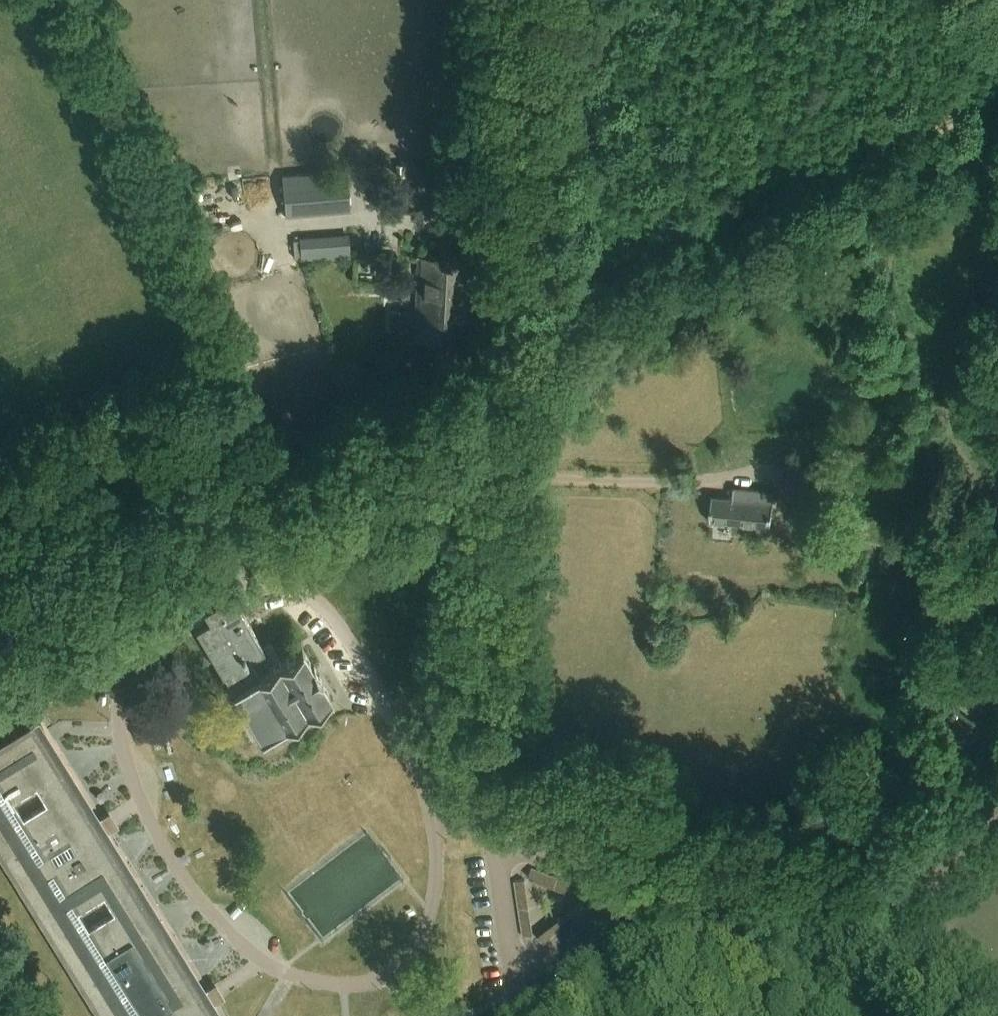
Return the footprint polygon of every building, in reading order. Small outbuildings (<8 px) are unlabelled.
[(396,177),(405,177),(405,163),(396,163),(396,177)] [(283,173),(286,215),(351,210),(348,168),(283,173)] [(347,235),(299,238),(301,259),(348,256),(347,235)] [(468,318),(471,258),(419,255),(415,341),(452,342),(453,318),(468,318)] [(407,307),(390,307),(389,331),(406,331),(407,307)] [(830,503),(832,468),(788,465),(785,500),(830,503)] [(772,526),(775,492),(734,488),(733,497),(713,495),(710,520),(772,526)] [(290,721),(332,697),(321,679),(322,679),(315,666),(314,667),(302,646),(271,664),(262,650),(264,648),(232,592),(190,617),(196,626),(196,627),(223,674),(225,673),(233,687),(232,688),(261,738),(264,737),(290,721)] [(215,1014),(204,996),(172,945),(124,868),(80,797),(32,718),(0,738),(0,851),(8,864),(38,913),(66,958),(96,1006),(102,1015),(216,1015),(215,1014)] [(582,883),(530,864),(526,875),(578,894),(582,883)] [(531,933),(524,878),(513,879),(520,934),(531,933)] [(542,941),(586,907),(579,898),(535,932),(542,941)]
